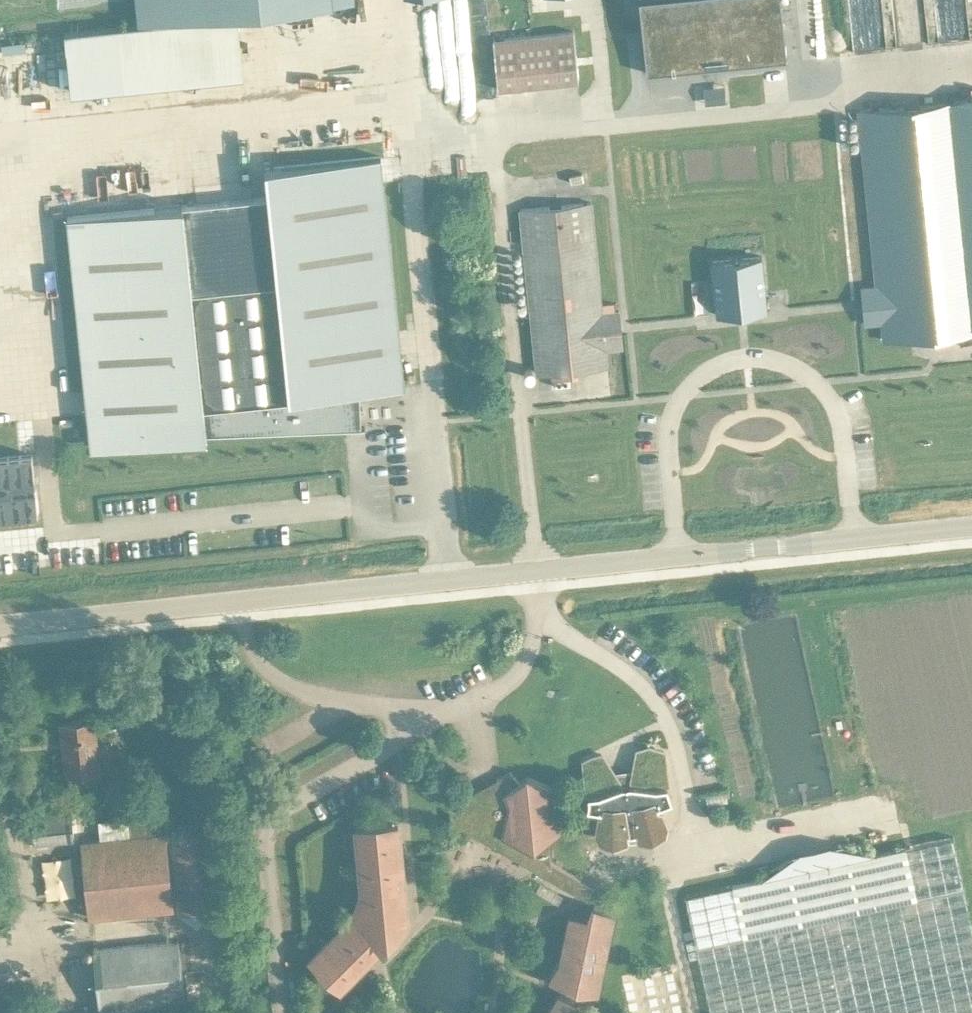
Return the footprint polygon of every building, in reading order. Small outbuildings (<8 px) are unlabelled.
[(331,0),(139,0),(141,22),(332,3),(331,0)] [(646,74),(786,60),(780,0),(638,0),(646,74)] [(868,29),(867,0),(839,0),(840,30),(868,29)] [(374,36),(399,35),(399,12),(373,13),(374,36)] [(492,40),(497,88),(577,80),(572,32),(492,40)] [(962,100),(859,111),(876,286),(860,288),(864,324),(880,322),(882,340),(971,331),(971,99),(962,100)] [(66,218),(84,392),(89,439),(83,439),(84,440),(364,429),(364,428),(356,428),(355,414),(357,414),(356,406),(355,407),(354,392),(404,387),(380,157),(264,169),(267,197),(66,218)] [(601,313),(590,203),(518,210),(535,374),(606,367),(605,349),(621,348),(618,311),(601,313)] [(719,353),(769,348),(760,257),(710,262),(719,353)] [(698,288),(681,289),(682,306),(698,305),(698,288)] [(37,515),(31,455),(0,458),(0,519),(37,515)] [(63,776),(99,773),(94,720),(58,724),(63,776)] [(604,755),(582,763),(585,792),(592,796),(592,810),(599,811),(594,834),(600,835),(606,844),(622,848),(635,844),(636,836),(643,835),(645,839),(662,841),(671,833),(672,824),(665,810),(678,804),(672,790),(666,753),(651,749),(635,754),(632,772),(618,773),(604,755)] [(508,771),(499,777),(493,781),(493,782),(495,780),(496,782),(484,793),(481,790),(447,805),(449,827),(491,836),(492,845),(490,844),(490,845),(574,894),(580,880),(549,862),(546,837),(561,828),(549,801),(548,801),(551,787),(525,777),(517,781),(508,771)] [(168,910),(172,909),(162,816),(98,822),(100,840),(81,842),(89,918),(93,918),(168,910)] [(351,914),(309,957),(335,982),(339,978),(343,982),(377,947),(373,943),(387,928),(390,929),(400,900),(398,899),(396,879),(402,878),(397,829),(391,830),(391,824),(355,827),(361,887),(351,914)] [(903,848),(684,896),(710,1012),(971,1012),(971,932),(951,837),(903,848)] [(585,925),(566,921),(558,961),(547,979),(564,986),(559,994),(579,1006),(585,991),(595,992),(597,984),(598,984),(613,913),(592,905),(585,925)] [(96,949),(92,950),(99,1010),(184,1001),(177,941),(171,941),(96,949)] [(559,994),(557,993),(545,1012),(580,1012),(577,1011),(579,1006),(559,994)]
